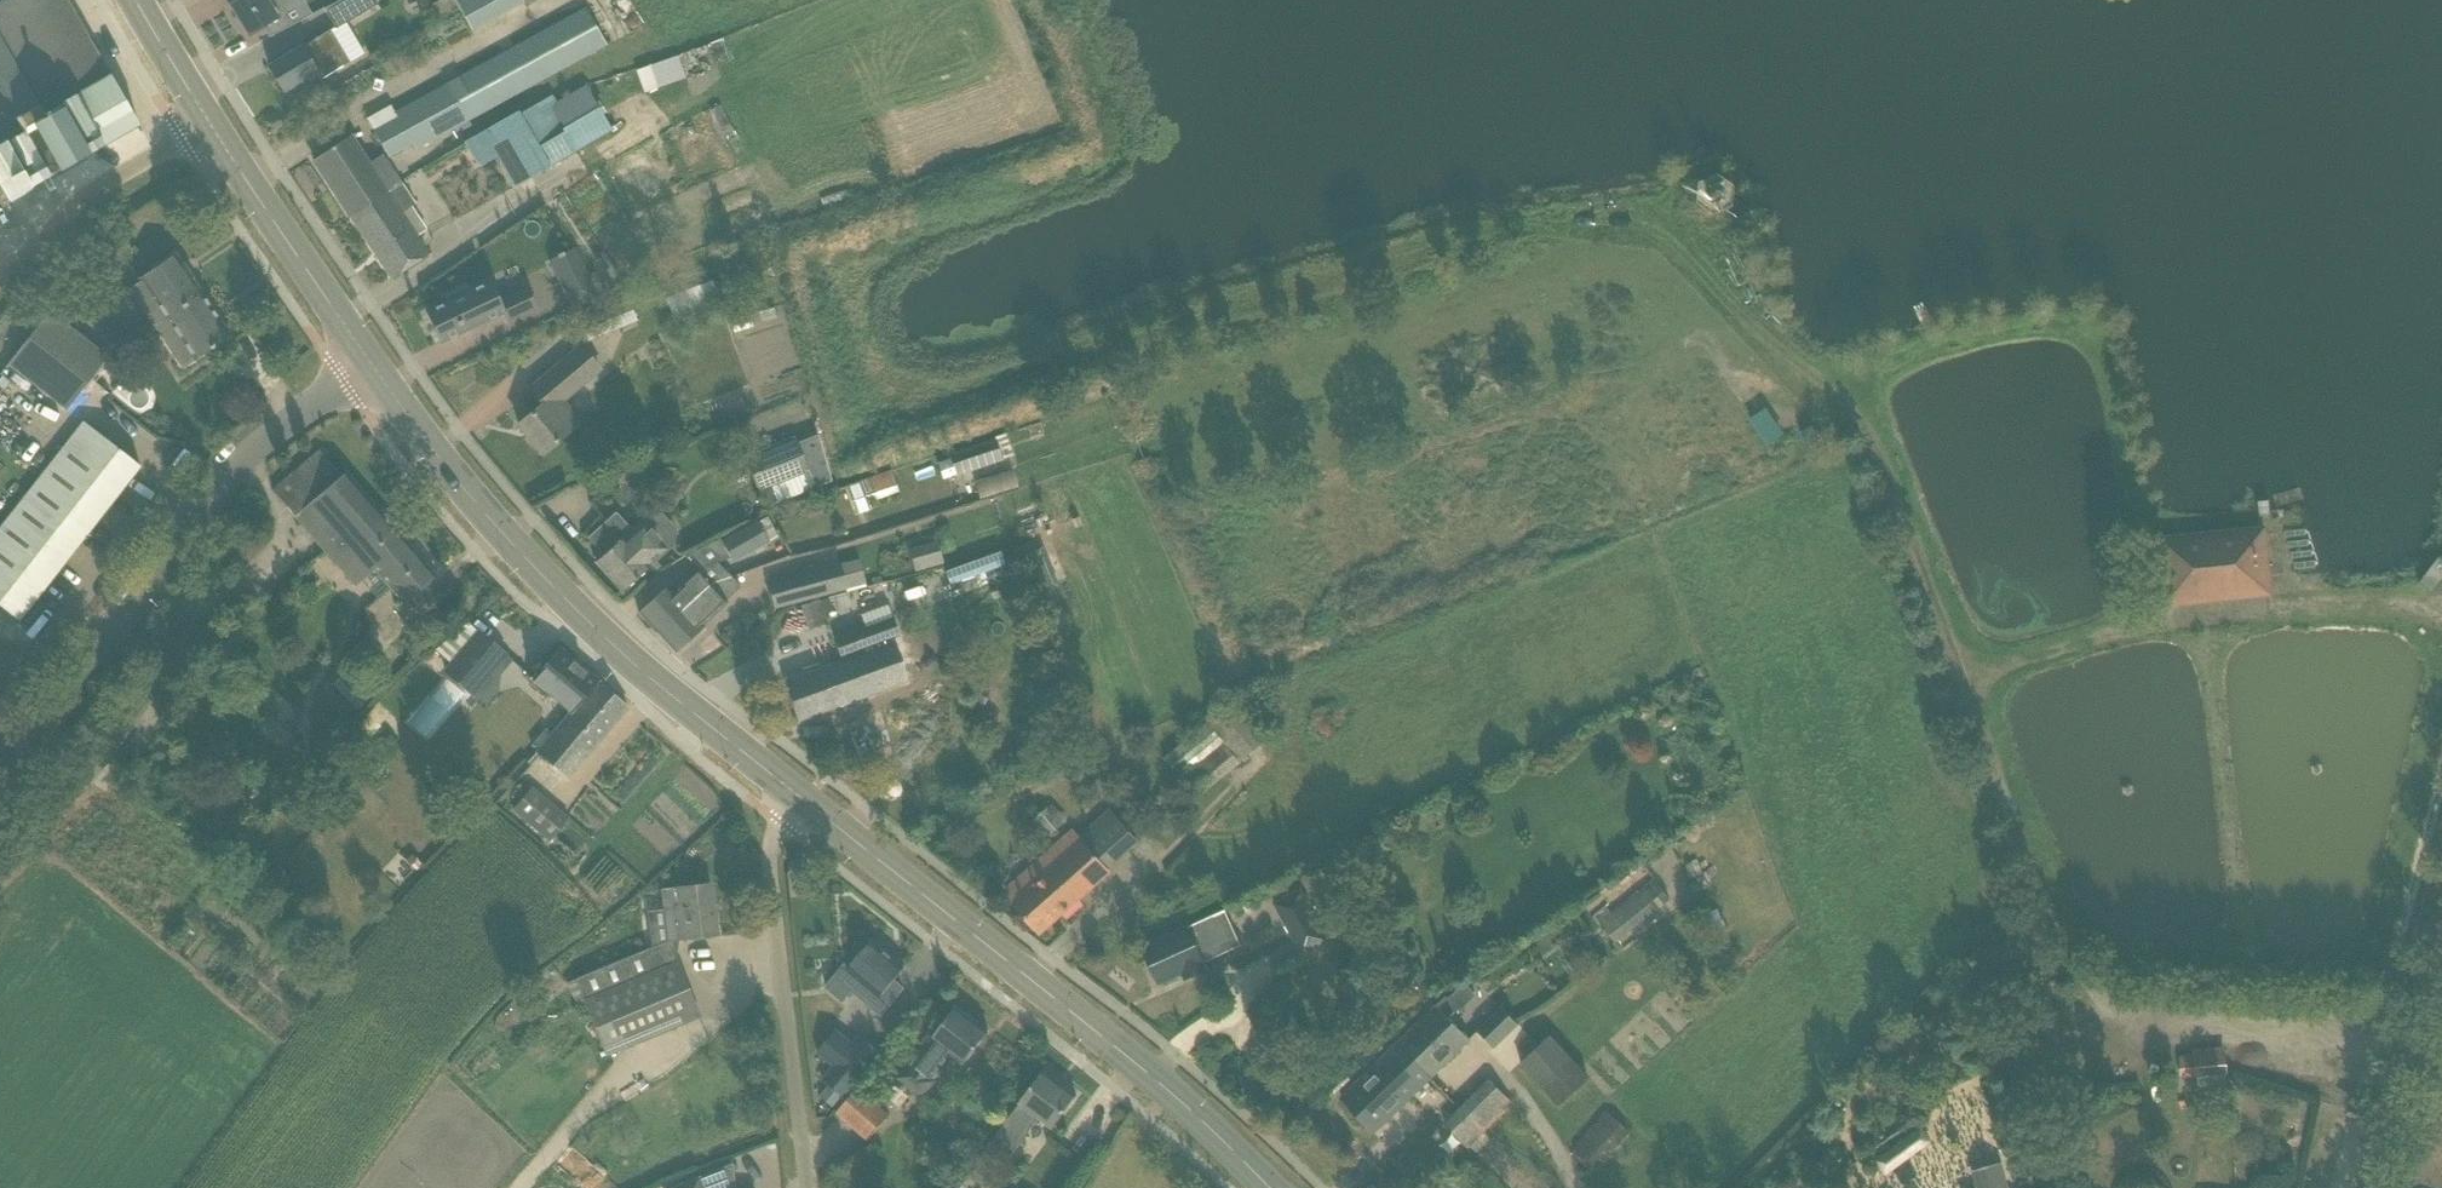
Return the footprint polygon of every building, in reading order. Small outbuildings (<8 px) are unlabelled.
[(8,200),(139,125),(68,0),(4,0),(0,2),(0,94),(14,119),(0,128),(0,187),(8,200)] [(231,4),(250,34),(265,25),(271,36),(310,15),(301,0),(237,0),(231,4)] [(335,29),(346,23),(377,4),(374,0),(338,0),(324,8),(335,27),(335,29)] [(471,30),(523,2),(522,0),(455,0),(471,30)] [(415,150),(606,46),(585,6),(433,90),(394,111),(397,116),(373,129),(389,158),(412,144),(415,150)] [(335,29),(335,27),(331,30),(312,41),(302,46),(290,53),(269,66),(284,91),(305,79),(316,72),(320,80),(349,62),(364,53),(346,23),(335,29)] [(675,53),(634,69),(643,92),(684,76),(675,53)] [(553,96),(487,131),(498,152),(516,185),(565,156),(610,130),(585,85),(557,101),(553,96)] [(313,160),(351,216),(387,192),(400,184),(401,183),(382,154),(370,162),(351,134),(334,146),(313,160)] [(387,192),(351,216),(391,277),(411,264),(427,252),(401,212),(413,204),(400,184),(387,192)] [(576,249),(551,260),(561,281),(585,269),(576,249)] [(230,336),(192,278),(192,277),(192,276),(190,277),(183,266),(184,265),(183,264),(175,254),(139,278),(142,282),(129,291),(148,319),(161,311),(194,360),(230,336)] [(712,280),(665,298),(673,317),(719,299),(712,280)] [(427,311),(441,342),(503,312),(507,321),(536,307),(526,287),(497,301),(488,282),(467,292),(464,287),(446,296),(449,301),(427,311)] [(48,312),(8,363),(65,407),(106,357),(48,312)] [(528,390),(530,392),(541,405),(518,424),(543,453),(561,437),(580,422),(562,401),(600,369),(580,346),(528,390)] [(41,475),(0,527),(0,606),(19,621),(140,466),(83,421),(41,475)] [(1810,422),(1798,428),(1804,440),(1816,434),(1810,422)] [(795,438),(746,458),(759,491),(765,489),(772,505),(832,480),(819,434),(797,443),(795,438)] [(950,455),(957,475),(1002,460),(995,440),(950,455)] [(407,602),(418,592),(436,576),(345,471),(341,475),(319,450),(274,489),(352,579),(372,561),(407,602)] [(973,482),(978,498),(1015,486),(1010,470),(973,482)] [(868,501),(896,492),(889,471),(861,481),(868,501)] [(622,592),(640,576),(672,546),(645,517),(631,530),(615,513),(586,539),(601,556),(595,562),(622,592)] [(734,562),(770,541),(757,520),(721,541),(734,562)] [(2157,539),(2164,609),(2273,597),(2265,529),(2157,539)] [(910,550),(915,569),(942,561),(936,542),(910,550)] [(2419,582),(2433,592),(2441,580),(2441,559),(2439,557),(2424,576),(2419,582)] [(774,609),(845,590),(865,583),(860,559),(840,563),(839,561),(767,580),(774,609)] [(639,612),(658,633),(714,581),(730,575),(725,571),(715,562),(702,566),(697,570),(696,568),(681,582),(682,583),(672,593),(666,587),(656,596),(639,612)] [(714,581),(658,633),(675,651),(693,634),(702,626),(701,625),(713,614),(710,611),(723,599),(724,601),(740,586),(730,576),(730,575),(714,581)] [(801,606),(808,629),(823,623),(816,601),(801,606)] [(901,637),(894,619),(833,641),(840,662),(827,666),(784,681),(799,720),(910,680),(895,638),(901,637)] [(479,632),(445,671),(471,693),(505,654),(479,632)] [(354,669),(378,648),(366,634),(342,656),(354,669)] [(531,680),(570,713),(573,709),(578,713),(590,699),(587,696),(599,682),(559,648),(531,680)] [(567,777),(612,725),(628,707),(599,682),(587,696),(590,699),(578,713),(573,709),(570,713),(537,751),(567,777)] [(428,737),(454,703),(435,689),(409,722),(428,737)] [(1270,740),(1233,695),(1206,718),(1226,742),(1242,762),(1270,740)] [(1206,721),(1163,756),(1196,795),(1239,760),(1206,721)] [(467,795),(461,802),(471,812),(478,804),(467,795)] [(568,819),(544,797),(523,820),(548,842),(568,819)] [(1110,808),(1078,837),(1073,831),(1032,867),(1014,883),(1024,894),(1014,903),(1041,934),(1059,918),(1111,872),(1109,869),(1139,840),(1110,808)] [(1671,900),(1649,873),(1595,915),(1617,943),(1671,900)] [(672,889),(659,890),(662,910),(665,940),(677,939),(716,934),(710,884),(672,889)] [(1329,940),(1301,888),(1274,903),(1303,956),(1329,940)] [(1165,937),(1143,947),(1160,984),(1182,973),(1185,979),(1207,969),(1203,960),(1217,953),(1214,948),(1232,940),(1223,920),(1220,913),(1206,920),(1165,937)] [(650,948),(575,978),(584,999),(585,1003),(607,1055),(698,1017),(675,961),(674,962),(677,939),(665,940),(650,946),(650,947),(650,948)] [(905,968),(872,940),(849,967),(845,964),(826,987),(843,1001),(852,991),(860,997),(869,986),(891,1004),(904,988),(895,980),(905,968)] [(1580,964),(1593,956),(1584,944),(1577,949),(1575,958),(1580,964)] [(552,994),(536,975),(525,984),(541,1003),(552,994)] [(575,978),(565,982),(576,1007),(585,1003),(584,999),(575,978)] [(1471,1039),(1449,1017),(1459,1008),(1461,1010),(1476,995),(1473,993),(1475,991),(1466,982),(1449,997),(1447,995),(1399,1043),(1432,1077),(1471,1039)] [(974,1051),(989,1032),(956,1007),(941,1026),(913,1063),(902,1077),(899,1080),(923,1098),(937,1081),(935,1079),(953,1055),(964,1064),(974,1051)] [(1520,1026),(1502,1007),(1476,1032),(1495,1051),(1520,1026)] [(838,1084),(838,1085),(845,1092),(849,1095),(884,1056),(860,1035),(852,1045),(835,1031),(818,1052),(835,1066),(827,1075),(834,1081),(838,1084)] [(1550,1035),(1520,1062),(1559,1105),(1589,1078),(1550,1035)] [(1399,1043),(1360,1081),(1342,1097),(1375,1133),(1392,1116),(1432,1077),(1399,1043)] [(2199,1077),(2227,1075),(2225,1047),(2197,1049),(2199,1077)] [(1053,1126),(1062,1115),(1077,1095),(1044,1070),(1021,1100),(1025,1103),(997,1140),(1015,1154),(1042,1118),(1053,1126)] [(834,1081),(821,1096),(833,1106),(845,1092),(838,1085),(838,1084),(834,1081)] [(1467,1147),(1512,1103),(1492,1081),(1446,1126),(1467,1147)] [(867,1137),(883,1119),(886,1116),(857,1091),(838,1112),(867,1137)] [(1572,1147),(1597,1170),(1631,1133),(1606,1110),(1572,1147)] [(1920,1128),(1877,1159),(1888,1173),(1930,1142),(1920,1128)] [(2002,1162),(1974,1170),(1979,1187),(2010,1187),(2002,1162)] [(661,1185),(662,1187),(737,1187),(735,1165),(701,1178),(698,1170),(661,1185)] [(979,1166),(971,1177),(986,1187),(994,1176),(979,1166)]
